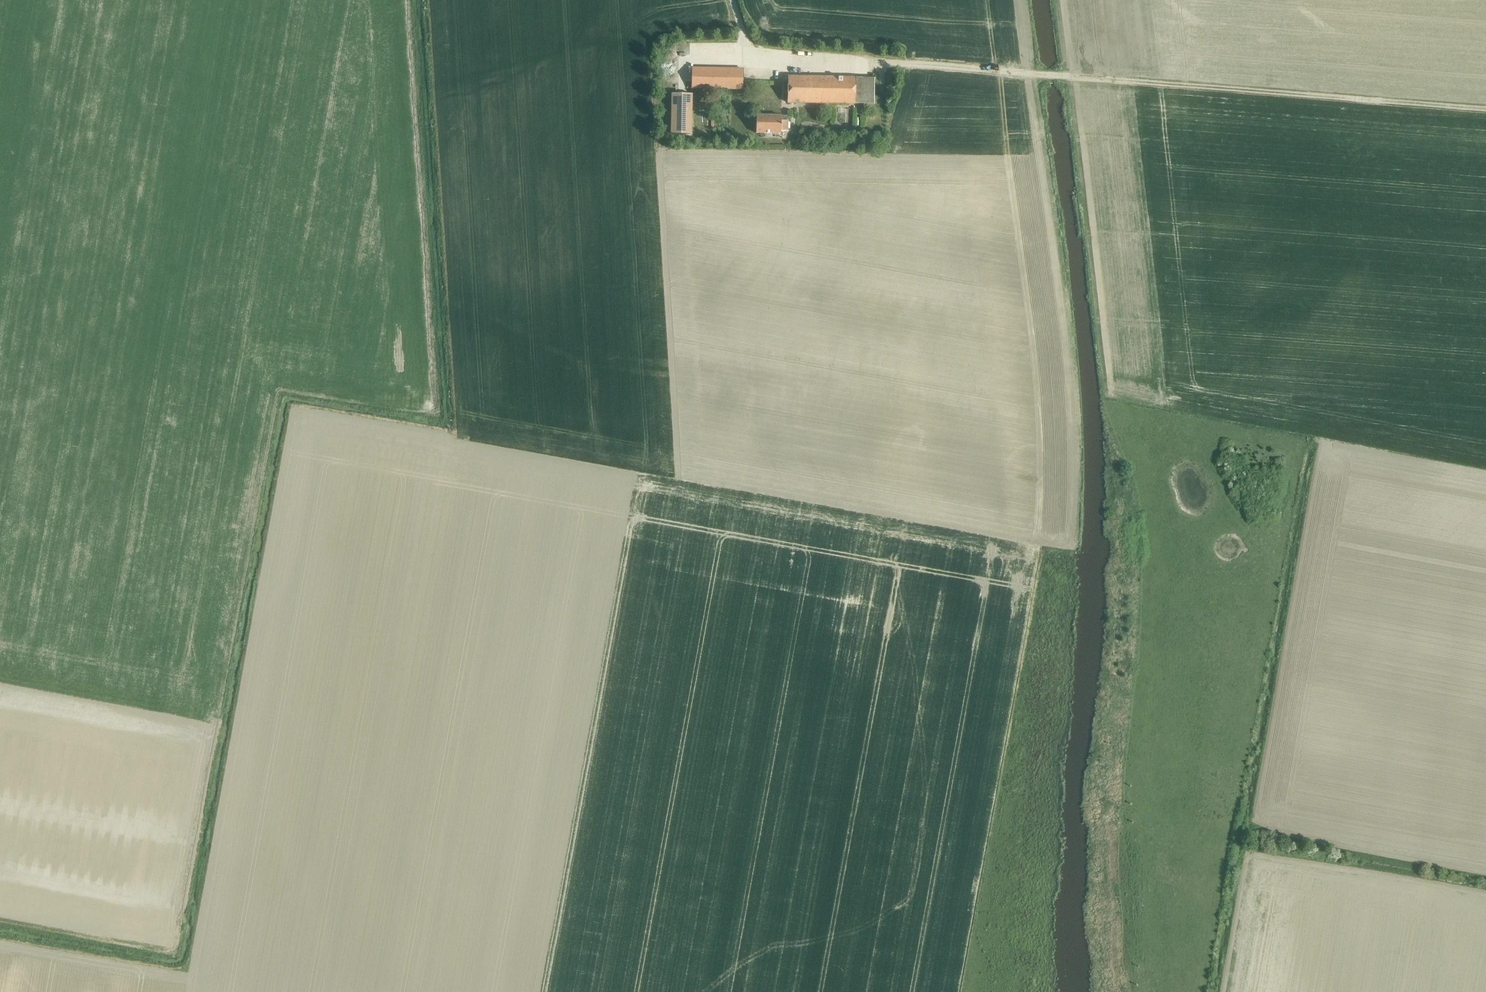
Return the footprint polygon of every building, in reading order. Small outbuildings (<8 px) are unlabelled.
[(742,89),(742,69),(692,68),(692,88),(742,89)] [(854,104),(855,78),(788,76),(788,103),(854,104)] [(692,94),(672,94),(671,134),(691,134),(692,94)] [(787,131),(788,116),(756,115),(756,133),(781,134),(781,131),(787,131)]
